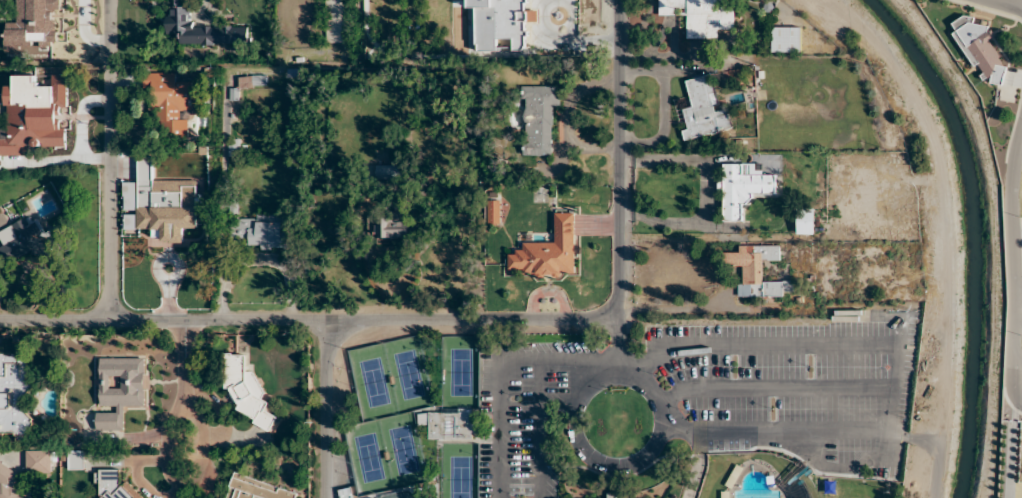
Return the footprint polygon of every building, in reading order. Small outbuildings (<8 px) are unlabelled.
[(60,12),(50,12),(50,0),(28,0),(29,52),(61,52),(60,12)] [(247,45),(247,27),(192,27),(192,6),(180,6),(180,0),(167,0),(167,6),(166,6),(166,34),(179,34),(179,45),(247,45)] [(326,43),(350,43),(349,0),(325,0),(326,43)] [(453,16),(478,17),(478,48),(526,48),(526,0),(453,0),(453,16)] [(734,37),(733,15),(725,9),(725,0),(659,0),(659,17),(685,16),(686,39),(734,37)] [(988,89),(1010,75),(978,21),(956,34),(988,89)] [(801,28),(771,28),(771,52),(801,52),(801,28)] [(155,138),(186,138),(186,110),(193,110),(193,82),(175,82),(175,73),(143,73),(143,89),(156,89),(155,138)] [(685,140),(732,130),(728,109),(719,111),(711,75),(685,81),(691,108),(679,111),(685,140)] [(25,157),(25,146),(48,145),(48,126),(55,126),(54,85),(36,86),(36,76),(14,77),(14,86),(6,86),(7,95),(0,95),(0,106),(10,106),(10,135),(0,135),(0,157),(25,157)] [(267,77),(239,77),(239,88),(267,88),(267,77)] [(522,156),(551,157),(552,107),(560,107),(561,87),(523,86),(522,156)] [(154,158),(137,158),(136,230),(183,230),(183,207),(196,207),(196,186),(153,186),(154,158)] [(775,175),(742,175),(742,165),(722,165),(722,221),(742,221),(742,203),(753,203),(753,194),(775,194),(775,175)] [(398,177),(398,167),(377,167),(377,177),(398,177)] [(287,248),(286,215),(239,217),(239,199),(230,199),(231,249),(287,248)] [(488,224),(498,224),(499,206),(489,205),(488,224)] [(829,234),(829,210),(796,210),(796,234),(829,234)] [(410,238),(410,213),(375,213),(375,238),(410,238)] [(575,213),(555,213),(555,243),(521,243),(521,252),(508,252),(508,276),(575,276),(575,213)] [(13,265),(63,240),(57,227),(43,234),(33,214),(0,231),(0,240),(13,265)] [(780,246),(738,246),(738,254),(724,254),(724,266),(741,267),(740,297),(764,298),(764,304),(782,305),(782,295),(793,296),(793,282),(762,281),(762,261),(779,262),(780,246)] [(27,353),(0,354),(0,437),(28,436),(27,353)] [(246,355),(224,355),(224,388),(235,394),(235,409),(253,419),(253,425),(269,433),(277,418),(267,412),(267,402),(261,400),(258,372),(246,372),(246,355)] [(96,413),(96,431),(123,431),(124,408),(145,408),(145,359),(99,359),(99,407),(115,407),(115,413),(96,413)] [(474,440),(473,410),(418,411),(418,426),(428,425),(429,440),(474,440)] [(27,474),(55,474),(55,450),(27,450),(27,474)] [(85,451),(69,451),(69,470),(85,470),(85,451)] [(13,487),(21,476),(0,462),(0,497),(29,497),(13,487)] [(96,470),(96,483),(99,486),(99,497),(141,497),(129,485),(120,485),(120,470),(96,470)] [(234,473),(226,497),(296,497),(298,493),(234,473)]
